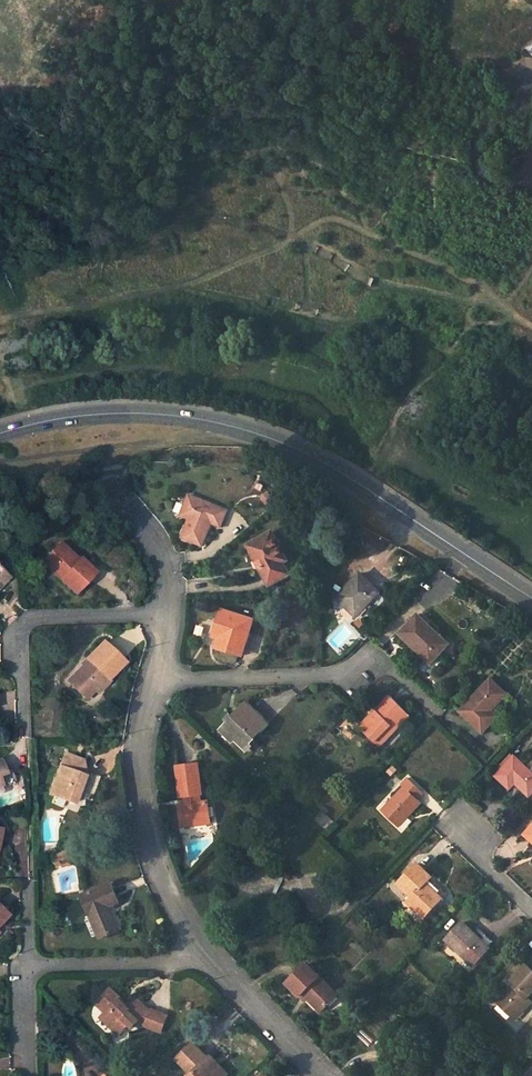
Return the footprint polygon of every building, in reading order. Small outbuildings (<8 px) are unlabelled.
[(227,513),(189,497),(181,516),(189,519),(182,538),(201,546),(210,524),(220,528),(227,513)] [(287,562),(271,534),(249,547),(270,584),(296,570),(290,560),(287,562)] [(60,543),(58,546),(77,564),(79,562),(60,543)] [(81,560),(79,562),(77,564),(58,546),(42,562),(76,594),(95,573),(81,560)] [(10,578),(4,574),(0,579),(0,588),(10,578)] [(380,593),(360,574),(336,598),(356,617),(380,593)] [(254,621),(221,610),(213,637),(217,639),(214,648),(243,657),(254,621)] [(449,645),(417,615),(399,634),(408,643),(410,641),(415,645),(413,647),(431,664),(449,645)] [(85,699),(93,690),(105,678),(107,680),(124,663),(103,643),(87,659),(91,663),(86,668),(84,666),(76,674),(80,678),(72,685),(85,699)] [(82,664),(84,666),(86,668),(91,663),(87,659),(82,664)] [(68,682),(72,685),(80,678),(76,674),(68,682)] [(93,690),(98,694),(110,682),(107,680),(105,678),(93,690)] [(491,711),(506,695),(490,680),(478,694),(479,695),(476,698),(475,696),(460,712),(482,734),(497,717),(491,711)] [(404,711),(390,697),(359,729),(379,748),(396,730),(391,725),(404,711)] [(267,726),(244,703),(220,729),(244,751),(267,726)] [(409,716),(404,711),(391,725),(396,730),(409,716)] [(84,761),(66,754),(50,795),(74,804),(84,775),(79,772),(84,761)] [(514,757),(495,777),(509,790),(515,784),(529,796),(531,793),(531,774),(514,757)] [(1,760),(0,761),(0,792),(2,788),(1,785),(12,781),(9,772),(5,773),(1,760)] [(198,765),(176,767),(180,798),(184,798),(185,805),(180,806),(182,827),(211,823),(208,802),(201,803),(200,796),(202,796),(198,765)] [(422,794),(407,779),(401,786),(404,788),(381,811),(398,827),(408,817),(406,816),(408,813),(410,815),(421,804),(417,800),(422,794)] [(54,865),(61,865),(61,864),(68,862),(73,861),(74,865),(75,865),(71,850),(50,856),(52,865),(54,865)] [(442,900),(426,884),(432,878),(418,865),(399,884),(413,898),(408,903),(424,919),(429,914),(442,900)] [(119,904),(110,885),(82,897),(100,940),(120,931),(110,908),(119,904)] [(0,909),(0,926),(8,917),(0,909)] [(489,950),(462,924),(446,941),(473,966),(489,950)] [(338,996),(307,965),(288,984),(301,998),(304,995),(309,999),(321,1012),(338,996)] [(527,966),(510,983),(514,987),(498,1004),(514,1020),(531,1003),(526,998),(531,992),(531,971),(527,966)] [(126,1004),(110,989),(98,1002),(107,1011),(105,1013),(102,1016),(121,1033),(128,1026),(136,1018),(138,1020),(140,1022),(149,1011),(138,1001),(131,1009),(127,1012),(122,1008),(126,1004)] [(96,1004),(105,1013),(107,1011),(98,1002),(96,1004)] [(131,1009),(126,1004),(122,1008),(127,1012),(131,1009)] [(119,1035),(121,1033),(102,1016),(100,1018),(119,1035)] [(130,1029),(138,1020),(136,1018),(128,1026),(130,1029)] [(194,1044),(177,1060),(192,1075),(191,1075),(221,1075),(206,1060),(208,1059),(194,1044)] [(208,1059),(206,1060),(221,1075),(228,1075),(210,1057),(208,1059)]
